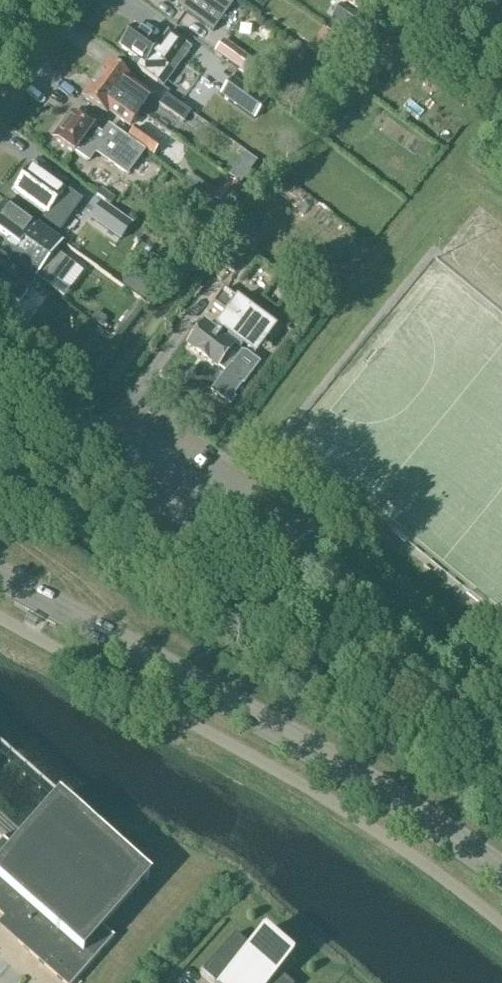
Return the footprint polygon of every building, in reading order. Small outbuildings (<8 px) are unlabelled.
[(182,0),(177,7),(213,33),(236,1),(234,0),(182,0)] [(345,7),(336,20),(373,47),(382,34),(345,7)] [(192,50),(168,33),(159,46),(134,28),(119,48),(132,58),(128,64),(140,73),(152,56),(168,68),(175,59),(199,76),(207,64),(191,51),(192,50)] [(223,41),(215,52),(252,80),(260,69),(223,41)] [(108,63),(96,81),(140,112),(151,98),(129,83),(131,80),(108,63)] [(193,74),(178,91),(200,110),(215,94),(193,74)] [(233,80),(221,96),(253,120),(266,103),(233,80)] [(140,112),(96,81),(82,99),(106,116),(109,111),(130,127),(140,112)] [(191,114),(166,96),(158,106),(183,124),(191,114)] [(108,127),(102,135),(73,114),(54,140),(88,165),(95,156),(126,179),(144,154),(108,127)] [(160,147),(135,129),(128,138),(153,156),(160,147)] [(32,168),(13,194),(45,218),(43,221),(59,232),(80,203),(32,168)] [(222,192),(216,201),(226,208),(232,199),(222,192)] [(36,279),(61,297),(68,288),(58,281),(70,265),(55,254),(62,244),(6,203),(0,212),(0,236),(7,242),(0,252),(0,253),(7,258),(36,279)] [(120,241),(130,227),(101,206),(91,220),(120,241)] [(247,258),(237,250),(225,267),(234,274),(247,258)] [(36,279),(7,258),(0,268),(0,290),(19,304),(36,279)] [(204,324),(186,348),(216,370),(223,361),(235,371),(219,393),(232,403),(243,388),(260,365),(247,356),(244,353),(243,354),(240,351),(241,349),(255,359),(276,330),(236,300),(236,301),(223,291),(213,305),(225,315),(213,330),(204,324)] [(146,308),(139,302),(111,337),(118,342),(146,308)] [(56,799),(55,800),(58,803),(15,852),(0,838),(0,840),(2,842),(0,844),(0,917),(23,937),(17,943),(63,982),(75,982),(114,939),(101,928),(144,879),(147,882),(148,881),(56,799)] [(280,975),(292,960),(262,934),(250,948),(235,935),(202,973),(213,982),(289,982),(280,975)]
